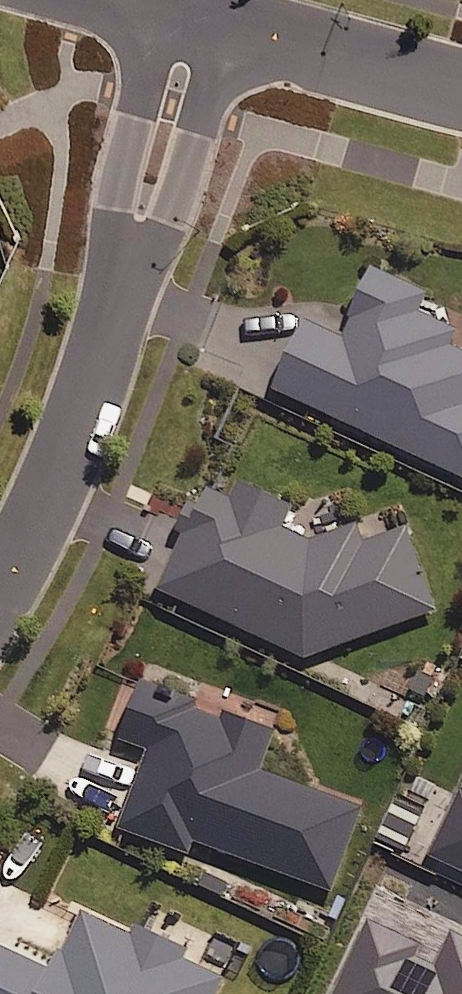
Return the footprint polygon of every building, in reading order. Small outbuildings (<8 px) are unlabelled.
[(376,268),(343,339),(311,325),(280,392),(461,477),(461,351),(448,344),(455,329),(421,313),(430,293),(376,268)] [(294,504),(239,478),(228,500),(211,491),(165,588),(309,660),(439,613),(409,529),(364,546),(357,526),(311,542),(282,529),(294,504)] [(222,722),(144,693),(126,741),(155,752),(126,829),(193,854),(198,842),(336,893),(366,812),(264,774),(280,732),(226,712),(222,722)] [(433,858),(461,871),(461,799),(433,858)] [(84,913),(56,973),(0,947),(0,993),(221,993),(227,981),(186,962),(190,953),(139,930),(136,937),(84,913)]
